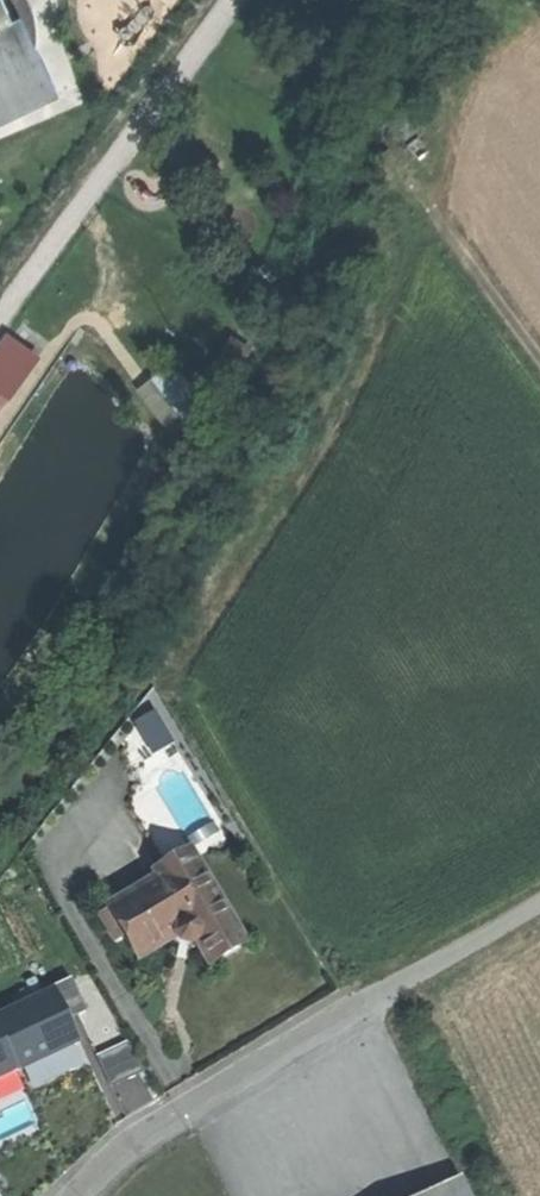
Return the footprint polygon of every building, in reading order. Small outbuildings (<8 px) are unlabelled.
[(51,92),(31,53),(40,48),(40,28),(35,6),(31,0),(0,0),(0,116),(51,92)] [(10,335),(0,349),(0,392),(4,395),(22,370),(14,364),(27,346),(10,335)] [(27,346),(14,364),(22,370),(35,352),(27,346)] [(176,365),(157,378),(186,418),(205,404),(176,365)] [(157,378),(142,390),(172,429),(186,418),(157,378)] [(230,382),(221,378),(217,388),(225,392),(230,382)] [(157,708),(136,720),(158,754),(176,740),(157,708)] [(115,897),(93,910),(114,945),(123,939),(138,961),(163,947),(177,939),(180,946),(189,948),(196,945),(210,965),(243,944),(190,852),(162,871),(164,875),(120,902),(115,897)] [(23,1096),(13,1075),(80,1044),(68,1019),(85,1012),(70,981),(0,1014),(0,1106),(23,1096)] [(464,1179),(429,1195),(472,1195),(464,1179)]
